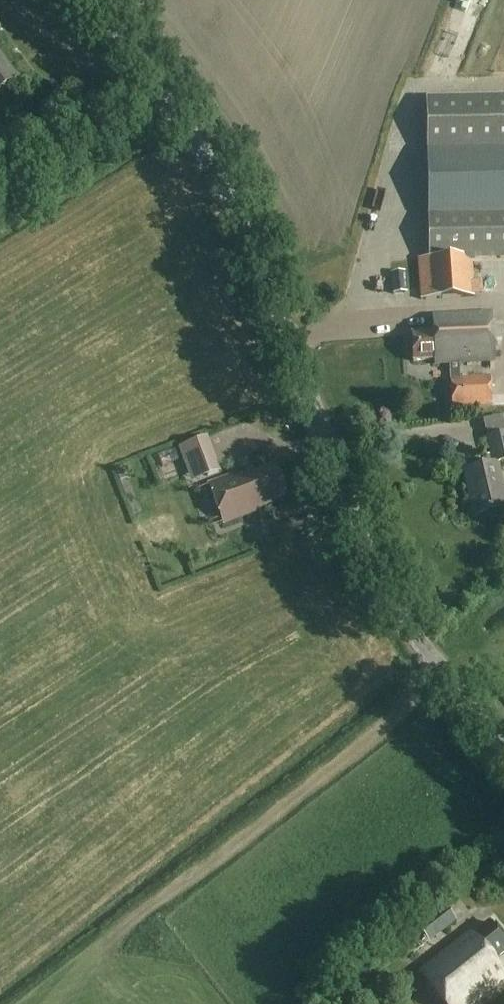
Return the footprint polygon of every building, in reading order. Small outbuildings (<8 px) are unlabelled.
[(0,53),(0,89),(17,76),(0,53)] [(417,259),(421,298),(483,291),(482,279),(474,280),(472,260),(503,260),(503,99),(428,100),(431,258),(417,259)] [(405,272),(390,273),(392,295),(407,293),(405,272)] [(437,365),(449,364),(451,409),(492,407),(491,378),(461,380),(460,363),(497,362),(494,313),(434,316),(435,333),(414,334),(416,362),(436,360),(437,365)] [(494,463),(467,470),(477,514),(503,507),(503,484),(499,463),(503,462),(503,433),(488,437),(494,463)] [(192,444),(178,449),(182,461),(196,455),(192,444)] [(215,461),(201,467),(205,478),(219,473),(215,461)] [(277,499),(288,494),(277,465),(238,479),(237,475),(212,484),(227,523),(258,511),(258,509),(278,501),(277,499)] [(399,940),(413,956),(455,922),(441,906),(399,940)] [(490,924),(471,940),(467,935),(420,973),(428,983),(446,1003),(475,1003),(503,980),(503,977),(493,963),(503,954),(503,941),(490,924)] [(420,973),(407,983),(415,993),(428,983),(420,973)]
